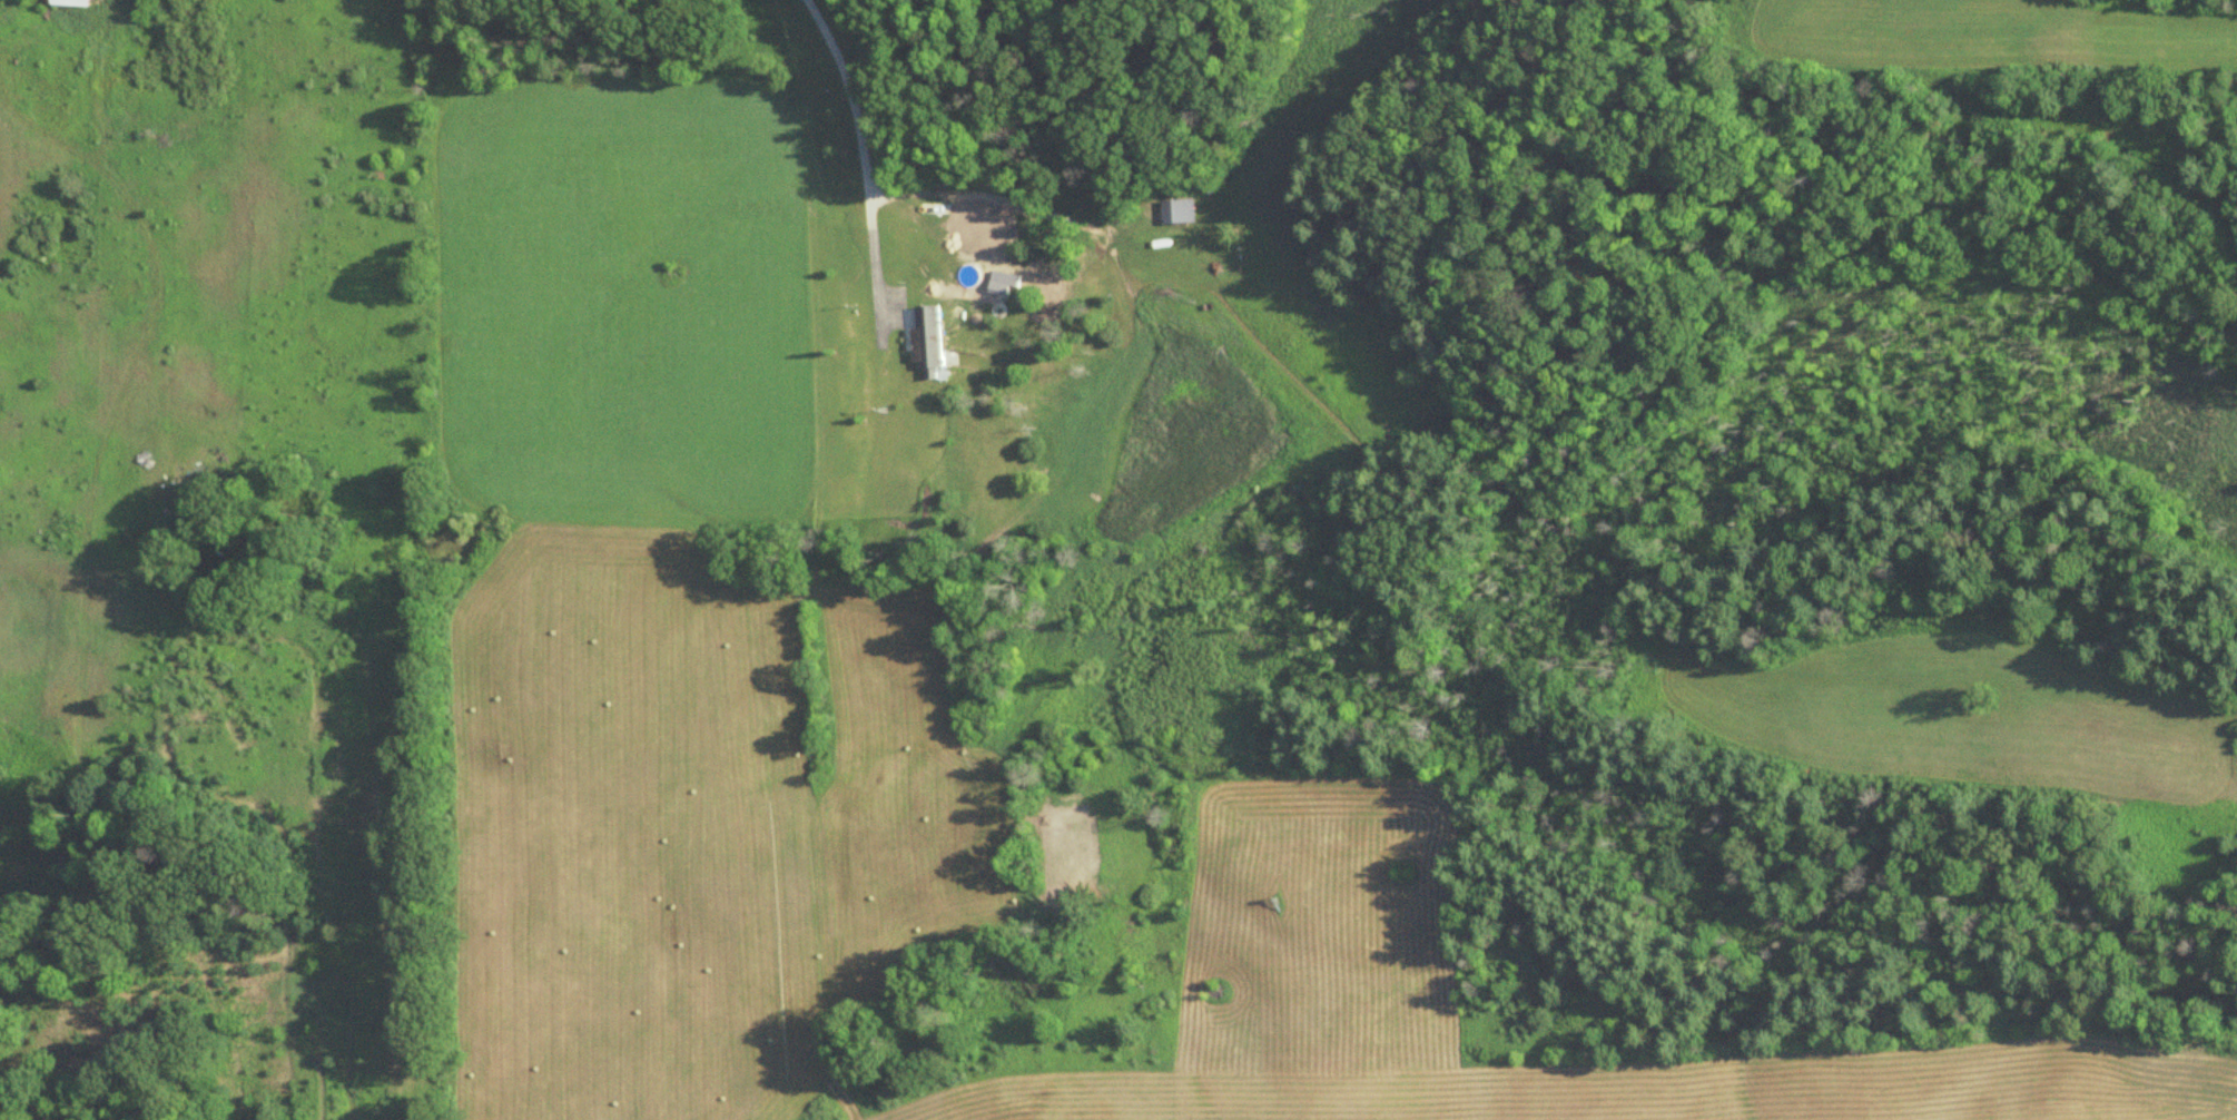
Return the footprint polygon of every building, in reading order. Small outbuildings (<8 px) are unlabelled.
[(1163,199),(1163,223),(1195,223),(1195,199),(1163,199)] [(1017,275),(1002,272),(998,294),(1013,297),(1017,275)] [(919,328),(914,328),(915,366),(928,365),(928,378),(948,378),(945,305),(918,306),(919,328)]
